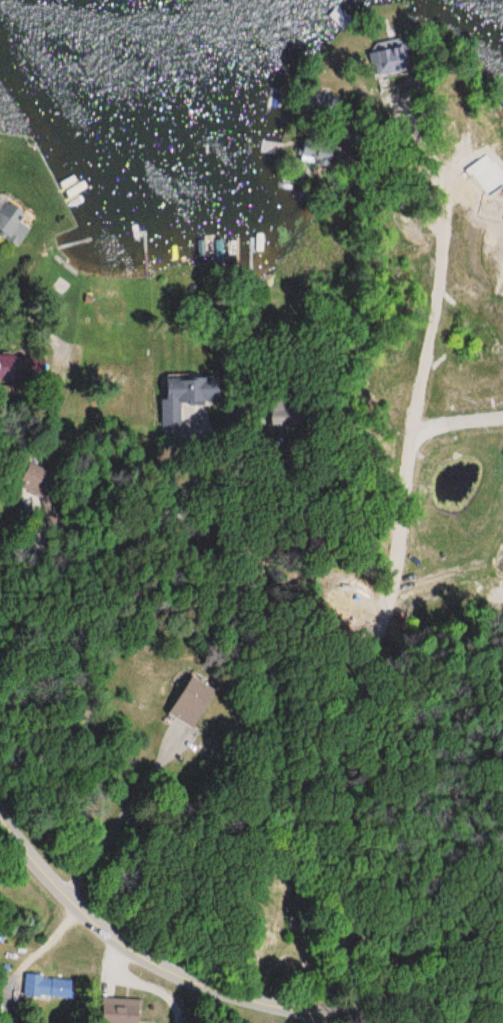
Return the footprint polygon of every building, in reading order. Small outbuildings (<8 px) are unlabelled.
[(379,77),(406,72),(400,40),(373,45),(379,77)] [(20,209),(0,213),(0,223),(4,246),(20,243),(18,234),(24,233),(20,209)] [(0,357),(0,379),(35,379),(35,357),(0,357)] [(160,379),(160,403),(208,403),(208,379),(160,379)] [(36,496),(50,479),(30,463),(16,480),(36,496)] [(214,691),(189,676),(166,715),(190,729),(214,691)] [(293,924),(310,924),(310,893),(293,893),(293,924)] [(22,997),(71,999),(72,978),(23,976),(22,997)] [(112,996),(112,981),(100,981),(100,1022),(137,1022),(137,996),(112,996)]
